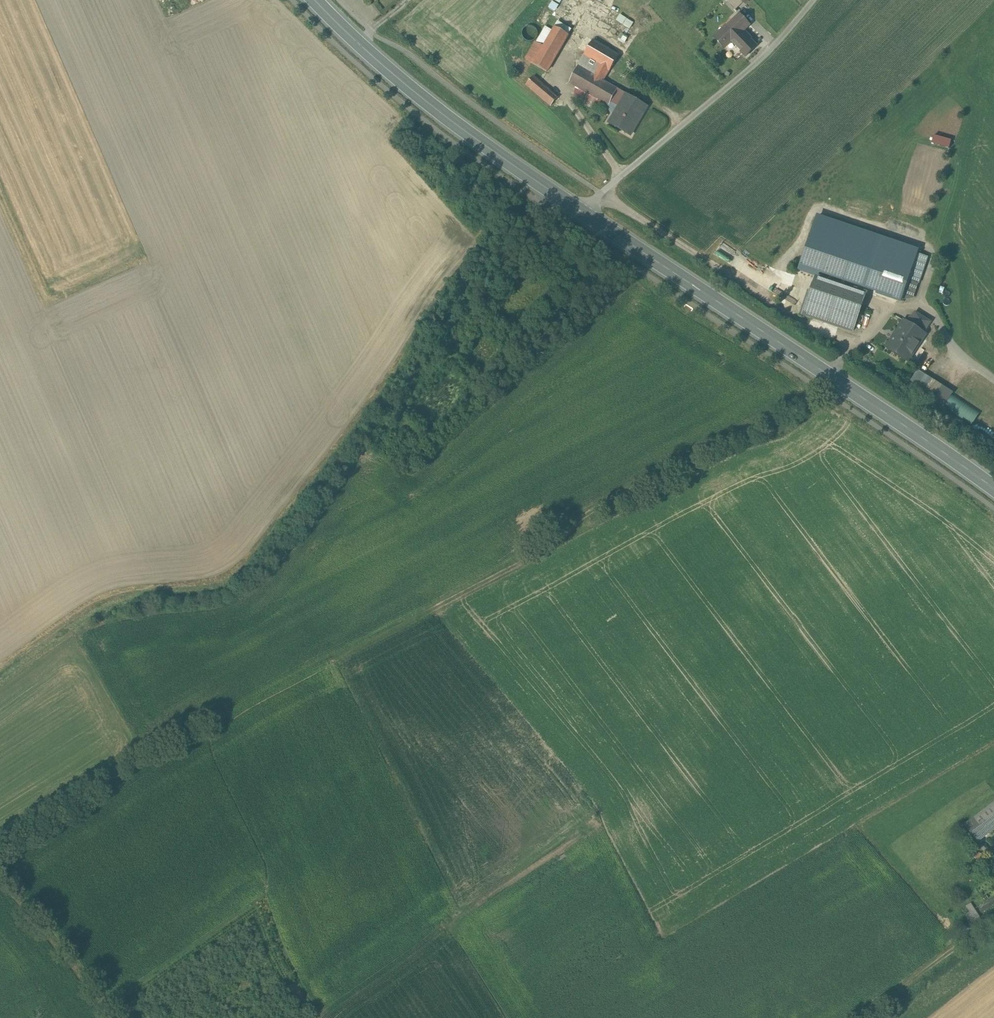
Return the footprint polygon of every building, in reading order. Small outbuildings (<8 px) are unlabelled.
[(735,9),(743,2),(741,0),(726,0),(735,9)] [(724,48),(731,42),(746,56),(757,46),(748,37),(749,36),(744,30),(750,24),(739,13),(714,37),(724,48)] [(554,26),(543,46),(535,41),(526,59),(546,71),(568,34),(554,26)] [(536,37),(537,34),(536,31),(534,29),(532,28),(529,27),(527,28),(525,29),(523,32),(523,35),(523,37),(525,39),(527,41),(530,41),(533,41),(535,39),(536,37)] [(593,40),(578,64),(569,82),(609,105),(610,102),(616,90),(617,89),(602,81),(609,70),(609,71),(619,55),(593,40)] [(557,98),(533,76),(526,83),(551,105),(557,98)] [(646,107),(626,95),(625,95),(616,90),(610,102),(618,107),(609,123),(630,135),(646,107)] [(583,96),(574,91),(571,96),(581,101),(583,96)] [(926,256),(834,225),(824,256),(882,276),(877,293),(888,297),(889,297),(900,300),(903,292),(907,280),(917,284),(926,256)] [(870,296),(820,278),(806,316),(857,334),(870,296)] [(917,284),(907,280),(903,292),(913,295),(917,284)] [(930,322),(916,314),(910,325),(923,333),(930,322)] [(904,321),(889,346),(908,357),(916,345),(918,346),(926,335),(923,333),(910,325),(904,321)] [(952,394),(955,391),(918,368),(907,386),(943,407),(944,405),(974,423),(980,412),(952,394)] [(963,823),(975,840),(993,825),(993,800),(963,823)] [(970,911),(966,914),(972,923),(982,917),(972,901),(966,905),(970,911)]
